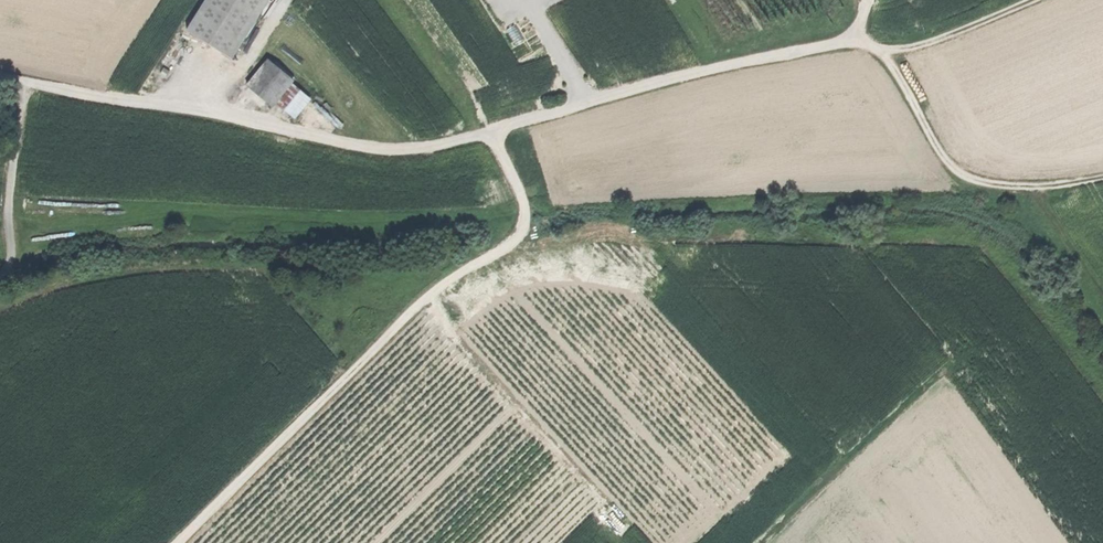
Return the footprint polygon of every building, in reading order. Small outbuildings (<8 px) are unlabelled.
[(232,61),(270,0),(208,0),(187,33),(232,61)] [(268,62),(246,87),(271,108),(275,105),(291,86),(293,83),(268,62)] [(308,101),(291,86),(275,105),(292,120),(308,101)]
